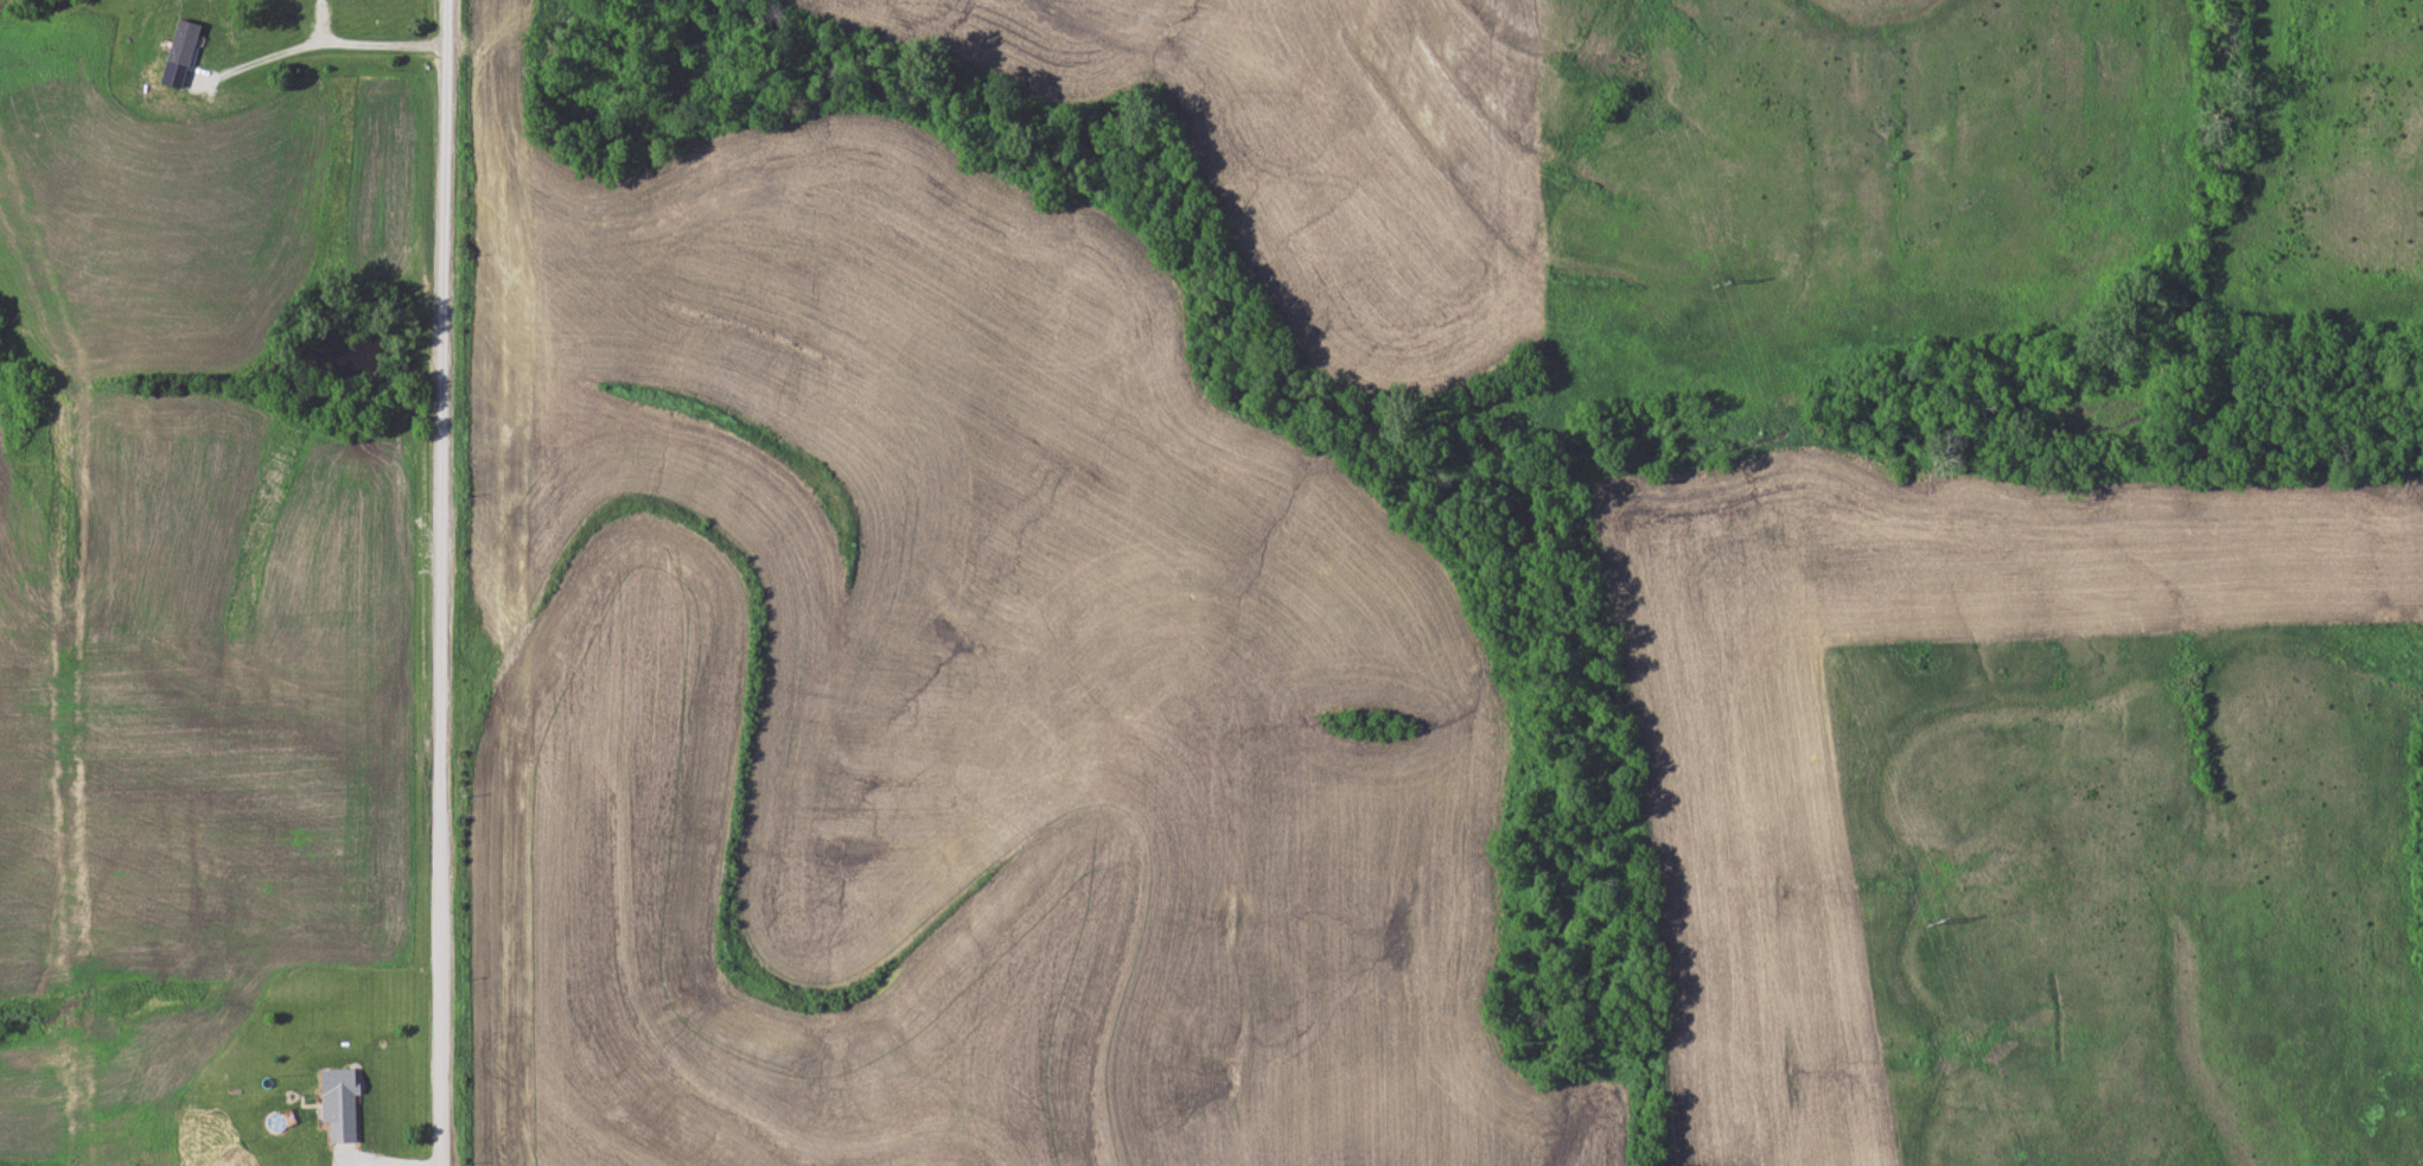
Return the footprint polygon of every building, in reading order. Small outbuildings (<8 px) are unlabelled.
[(233,56),(233,23),(202,23),(202,56),(233,56)] [(325,1123),(332,1123),(332,1144),(360,1143),(359,1069),(324,1069),(325,1123)]
